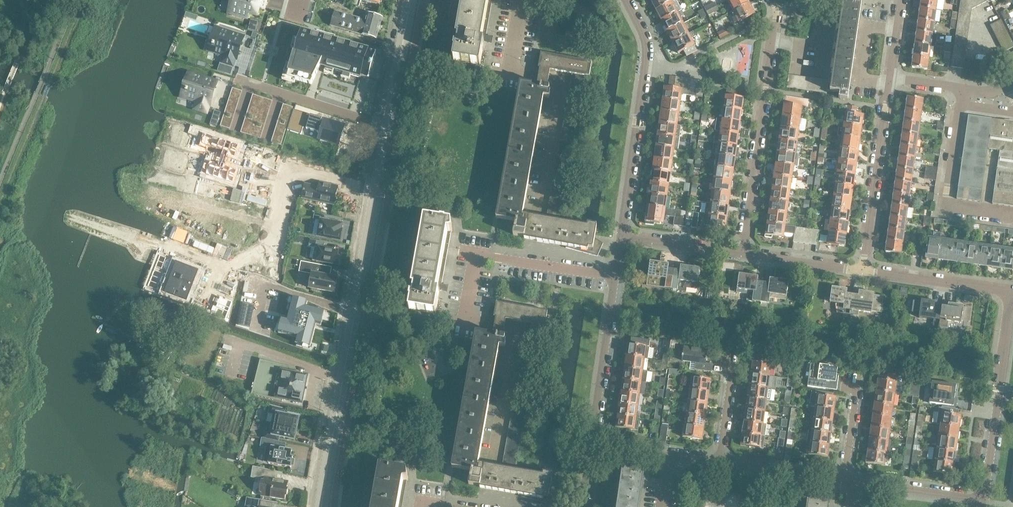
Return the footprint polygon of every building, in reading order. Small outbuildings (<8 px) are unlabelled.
[(266,0),(234,0),(230,13),(248,18),(249,13),(257,15),(259,8),(263,9),(266,0)] [(479,65),(480,65),(483,50),(482,50),(483,42),(485,42),(485,41),(489,42),(489,43),(490,36),(490,37),(486,36),(492,0),(463,0),(457,37),(459,38),(457,45),(455,45),(454,50),(455,50),(453,60),(479,65)] [(672,0),(651,0),(656,10),(673,2),(672,0)] [(682,10),(677,0),(676,0),(673,2),(656,10),(661,21),(682,10)] [(748,0),(728,0),(727,0),(733,11),(749,3),(748,0)] [(859,18),(862,0),(853,0),(852,3),(839,1),(828,81),(827,91),(839,93),(839,98),(848,100),(859,18)] [(937,0),(921,0),(920,8),(936,10),(937,0)] [(973,0),(963,0),(960,2),(971,9),(977,6),(973,0)] [(704,8),(706,11),(717,6),(715,2),(704,8)] [(970,16),(971,9),(960,2),(958,14),(970,16)] [(754,13),(749,3),(733,11),(738,22),(738,23),(755,14),(755,13),(754,13)] [(934,22),(936,10),(920,8),(918,20),(934,22)] [(684,15),(682,10),(661,21),(667,31),(683,23),(680,17),(684,15)] [(335,11),(331,25),(361,34),(373,37),(376,39),(382,18),(367,13),(367,14),(363,13),(361,19),(335,11)] [(250,29),(257,31),(259,20),(252,18),(250,29)] [(933,34),(934,22),(918,20),(917,31),(933,34)] [(993,31),(1004,25),(1001,20),(990,25),(993,31)] [(689,34),(683,23),(667,31),(672,42),(689,34)] [(995,36),(1006,30),(1004,25),(993,31),(995,36)] [(214,47),(212,52),(223,56),(221,63),(219,70),(229,73),(231,66),(233,67),(239,50),(238,50),(240,45),(241,43),(240,43),(243,35),(220,28),(217,36),(218,36),(216,44),(213,44),(213,46),(214,47)] [(720,39),(731,34),(728,28),(717,34),(720,39)] [(368,78),(376,51),(367,49),(368,48),(301,29),(288,76),(311,83),(320,63),(324,65),(324,66),(327,67),(360,76),(360,75),(368,78)] [(998,41),(1009,36),(1006,30),(995,36),(998,41)] [(694,31),(689,34),(672,42),(678,53),(677,53),(678,53),(683,50),(686,56),(697,51),(694,45),(695,45),(691,38),(696,36),(694,31)] [(931,46),(933,34),(917,31),(915,43),(931,46)] [(1001,47),(1012,41),(1009,36),(998,41),(1001,47)] [(1012,41),(1001,47),(1004,52),(1012,47),(1012,44),(1012,41)] [(929,57),(931,46),(915,43),(913,55),(929,57)] [(496,218),(497,218),(496,219),(516,222),(515,229),(514,229),(514,230),(515,230),(514,235),(513,235),(524,237),(524,238),(524,239),(566,246),(566,248),(597,256),(603,244),(603,243),(595,238),(597,226),(588,224),(587,229),(559,224),(559,222),(546,219),(522,215),(543,97),(549,98),(549,97),(550,92),(549,91),(550,88),(547,88),(550,70),(572,74),(586,76),(590,77),(590,76),(591,76),(590,76),(592,64),(593,64),(593,63),(592,63),(541,53),(539,66),(538,66),(538,67),(539,67),(538,68),(540,68),(540,69),(539,69),(536,85),(537,85),(537,86),(521,83),(520,83),(496,218)] [(927,70),(928,66),(929,57),(913,55),(912,67),(927,70)] [(216,81),(193,74),(190,82),(192,82),(189,90),(188,90),(185,98),(197,102),(194,109),(207,113),(212,96),(211,96),(216,81)] [(584,85),(586,76),(572,74),(571,82),(584,85)] [(583,91),(584,85),(571,82),(570,88),(583,91)] [(233,86),(223,125),(233,128),(242,89),(233,86)] [(702,96),(703,91),(697,90),(697,91),(691,91),(685,90),(680,89),(674,88),(668,87),(664,87),(663,95),(663,99),(680,101),(681,94),(684,95),(685,92),(697,93),(696,95),(702,96)] [(582,97),(583,91),(570,88),(568,94),(582,97)] [(726,96),(725,100),(724,107),(742,110),(743,104),(744,98),(740,98),(741,91),(727,89),(726,96),(725,96),(726,96)] [(581,103),(582,97),(568,94),(567,100),(581,103)] [(785,100),(784,104),(783,110),(782,116),(800,118),(802,107),(809,108),(810,101),(785,97),(784,100),(785,100)] [(907,97),(906,109),(921,112),(923,99),(907,97)] [(679,113),(680,101),(663,99),(661,111),(679,113)] [(580,109),(581,103),(567,100),(566,107),(580,109)] [(579,115),(580,109),(566,107),(565,113),(579,115)] [(740,122),(742,110),(724,107),(722,120),(740,122)] [(920,123),(921,112),(906,109),(904,121),(920,123)] [(677,125),(679,113),(661,111),(659,122),(677,125)] [(840,112),(838,124),(844,125),(844,124),(862,127),(863,121),(864,115),(840,112)] [(578,121),(579,115),(565,113),(564,119),(578,121)] [(214,115),(210,124),(216,126),(219,117),(214,115)] [(987,149),(991,119),(968,115),(963,151),(987,154),(988,149),(987,149)] [(799,130),(800,118),(782,116),(781,128),(799,130)] [(339,146),(341,138),(345,126),(341,125),(324,119),(324,120),(320,118),(314,138),(318,139),(339,146)] [(576,127),(578,121),(564,119),(563,125),(576,127)] [(999,150),(1004,120),(991,119),(987,149),(988,149),(999,150)] [(739,134),(740,122),(722,120),(721,131),(739,134)] [(1012,146),(1012,142),(1012,122),(1004,120),(999,150),(1000,150),(1011,152),(1012,146)] [(918,135),(920,123),(904,121),(902,133),(918,135)] [(681,126),(677,125),(659,122),(658,135),(680,138),(681,126)] [(860,139),(862,127),(844,124),(844,125),(842,136),(860,139)] [(576,127),(563,125),(562,131),(575,134),(576,127)] [(797,142),(799,130),(781,128),(779,140),(797,142)] [(737,146),(739,134),(721,131),(716,130),(714,142),(719,143),(737,146)] [(575,134),(562,131),(561,137),(574,140),(575,134)] [(203,134),(199,147),(206,149),(206,150),(207,150),(208,147),(217,150),(213,163),(210,162),(206,174),(209,175),(209,176),(229,182),(230,182),(233,183),(236,174),(239,175),(239,174),(233,172),(234,170),(235,170),(235,169),(224,166),(228,154),(239,157),(239,156),(236,155),(239,145),(231,142),(231,144),(226,143),(227,141),(202,133),(201,133),(203,134)] [(916,147),(918,135),(902,133),(901,145),(916,147)] [(678,149),(680,138),(658,135),(656,146),(674,149),(678,149)] [(858,151),(860,139),(842,136),(840,149),(858,151)] [(573,146),(574,140),(561,137),(560,143),(573,146)] [(801,143),(797,142),(779,140),(777,151),(799,154),(801,143)] [(736,152),(737,146),(719,143),(714,142),(712,154),(717,155),(735,157),(735,158),(737,158),(738,152),(736,152)] [(572,152),(573,146),(560,143),(559,150),(572,152)] [(915,159),(916,147),(901,145),(899,157),(915,159)] [(672,161),(674,149),(656,146),(654,158),(672,161)] [(857,162),(858,151),(840,149),(839,160),(857,162)] [(571,158),(572,152),(559,150),(558,156),(571,158)] [(1011,152),(1000,150),(997,168),(1012,170),(1012,152),(1011,152)] [(798,164),(799,154),(777,151),(776,163),(794,166),(794,164),(798,164)] [(982,190),(987,154),(963,151),(958,187),(964,188),(970,188),(976,189),(982,190)] [(735,158),(735,157),(717,155),(716,167),(733,169),(735,158)] [(570,164),(571,158),(558,156),(556,162),(570,164)] [(913,171),(915,159),(899,157),(897,169),(913,171)] [(670,173),(672,161),(654,158),(653,170),(670,173)] [(855,175),(857,162),(839,160),(837,172),(855,175)] [(569,171),(570,164),(556,162),(555,168),(569,171)] [(792,178),(794,166),(776,163),(774,175),(792,178)] [(938,168),(934,167),(926,166),(925,173),(937,174),(938,168)] [(732,181),(733,169),(716,167),(714,179),(732,181)] [(567,177),(569,171),(555,168),(554,174),(567,177)] [(997,168),(994,192),(1000,193),(1006,193),(1012,194),(1012,170),(997,168)] [(911,183),(913,171),(897,169),(896,181),(911,183)] [(669,184),(670,173),(653,170),(651,182),(669,184)] [(853,186),(855,175),(837,172),(835,184),(853,186)] [(566,183),(567,177),(554,174),(553,180),(566,183)] [(790,189),(792,178),(774,175),(772,187),(790,189)] [(730,193),(732,181),(714,179),(712,190),(730,193)] [(254,182),(250,195),(251,194),(266,199),(265,203),(265,204),(271,185),(272,185),(261,181),(260,181),(261,182),(261,183),(251,180),(251,181),(254,182)] [(565,189),(566,183),(553,180),(552,187),(565,189)] [(910,195),(911,183),(896,181),(894,192),(910,195)] [(667,196),(669,184),(651,182),(649,193),(667,196)] [(337,192),(338,190),(337,189),(338,186),(319,183),(318,186),(305,184),(303,194),(302,198),(334,205),(334,202),(335,202),(336,199),(335,199),(336,193),(337,192)] [(852,198),(853,186),(835,184),(834,196),(852,198)] [(564,196),(565,189),(552,187),(551,193),(564,196)] [(789,201),(790,189),(772,187),(771,199),(789,201)] [(980,202),(982,190),(976,189),(974,201),(980,202)] [(728,205),(730,193),(712,190),(711,202),(728,205)] [(908,207),(910,195),(894,192),(892,204),(908,207)] [(563,202),(564,196),(551,193),(550,199),(563,202)] [(665,209),(667,196),(649,193),(647,206),(665,209)] [(850,210),(852,198),(834,196),(832,207),(850,210)] [(562,208),(563,202),(550,199),(549,205),(562,208)] [(787,213),(789,201),(771,199),(769,210),(787,213)] [(727,217),(728,205),(711,202),(709,215),(727,217)] [(906,218),(908,207),(892,204),(890,216),(906,218)] [(561,214),(562,208),(549,205),(548,212),(561,214)] [(675,210),(665,209),(647,206),(644,206),(643,212),(646,213),(645,221),(646,221),(646,223),(654,225),(654,223),(665,224),(665,223),(663,223),(664,221),(664,220),(664,215),(674,217),(675,210)] [(848,222),(850,210),(832,207),(830,219),(848,222)] [(679,226),(681,215),(681,211),(675,210),(674,217),(673,225),(674,225),(679,226)] [(785,225),(787,213),(769,210),(767,223),(785,225)] [(437,220),(438,215),(439,212),(430,211),(429,218),(429,219),(437,220)] [(559,222),(561,214),(548,212),(546,219),(559,222)] [(699,213),(693,212),(691,228),(691,227),(696,228),(697,228),(697,224),(699,213)] [(340,230),(342,224),(333,223),(334,216),(328,215),(327,222),(321,221),(318,236),(340,240),(342,231),(340,230)] [(726,221),(727,217),(709,215),(707,226),(707,227),(725,230),(727,221),(726,221)] [(905,230),(906,218),(890,216),(889,228),(905,230)] [(441,285),(451,231),(452,231),(451,223),(437,220),(429,219),(424,218),(412,286),(414,287),(413,294),(410,294),(410,299),(411,299),(409,309),(436,314),(438,299),(437,299),(439,291),(440,291),(440,290),(444,291),(445,291),(446,285),(445,285),(441,285)] [(846,235),(848,222),(830,219),(829,232),(846,235)] [(794,235),(795,227),(785,225),(767,223),(767,227),(766,227),(765,235),(766,235),(765,237),(772,238),(772,236),(784,238),(784,237),(783,237),(784,233),(794,235)] [(799,243),(801,231),(801,228),(795,227),(794,235),(793,242),(799,243)] [(903,242),(905,230),(889,228),(887,240),(903,242)] [(846,238),(846,235),(829,232),(827,243),(827,244),(845,246),(846,238)] [(146,234),(144,240),(153,243),(155,238),(146,234)] [(938,260),(941,239),(928,238),(925,254),(925,258),(938,260)] [(338,251),(323,248),(325,242),(310,239),(309,246),(315,247),(312,260),(337,265),(339,257),(337,257),(338,251)] [(950,261),(953,241),(941,239),(938,260),(950,261)] [(901,254),(903,242),(887,240),(885,252),(901,254)] [(963,263),(966,243),(953,241),(950,261),(963,263)] [(975,265),(978,245),(966,243),(963,263),(975,265)] [(919,257),(920,245),(914,244),(912,256),(919,257)] [(987,267),(990,246),(978,245),(975,265),(987,267)] [(1000,268),(1003,248),(990,246),(987,267),(1000,268)] [(1012,264),(1012,250),(1003,248),(1000,268),(1012,270),(1012,264)] [(163,274),(158,288),(173,294),(175,295),(176,292),(179,293),(177,299),(187,302),(193,286),(192,285),(193,282),(197,283),(201,272),(166,258),(165,259),(166,259),(162,269),(181,277),(179,280),(163,274)] [(648,276),(664,278),(663,288),(671,289),(674,272),(674,270),(668,269),(669,264),(650,261),(648,276)] [(329,267),(301,262),(299,271),(312,274),(309,288),(335,293),(338,278),(327,276),(329,267)] [(674,270),(674,272),(671,289),(679,291),(679,290),(685,291),(685,287),(697,288),(697,283),(699,268),(680,265),(680,271),(674,270)] [(761,302),(763,285),(763,283),(757,282),(758,277),(739,274),(737,289),(737,290),(737,292),(748,294),(747,300),(761,302)] [(763,283),(763,285),(761,302),(760,310),(764,310),(764,307),(768,307),(768,303),(769,304),(770,297),(786,299),(789,281),(770,278),(769,283),(763,283)] [(849,318),(850,315),(852,298),(853,295),(847,294),(847,289),(832,287),(830,297),(830,303),(838,305),(839,313),(845,314),(844,317),(849,318)] [(900,287),(899,296),(906,296),(907,288),(900,287)] [(853,295),(852,298),(850,315),(860,316),(861,308),(871,309),(871,311),(881,312),(882,310),(883,304),(882,304),(884,296),(874,295),(874,293),(859,291),(858,295),(853,295)] [(213,305),(209,315),(225,321),(232,301),(220,297),(216,306),(213,305)] [(282,318),(278,333),(297,338),(295,343),(310,347),(316,325),(321,326),(325,311),(306,306),(308,302),(292,298),(287,320),(282,318)] [(939,328),(942,307),(936,306),(936,302),(921,300),(919,315),(919,317),(932,319),(931,327),(939,328)] [(243,302),(238,325),(250,327),(254,305),(244,303),(243,302)] [(542,478),(518,474),(514,473),(515,470),(502,468),(478,464),(499,346),(505,347),(505,346),(504,346),(505,341),(506,341),(505,340),(505,337),(502,337),(505,319),(528,323),(541,325),(545,326),(547,311),(496,302),(494,317),(496,317),(496,318),(495,318),(492,334),(493,334),(493,335),(476,332),(452,467),(452,468),(472,471),(470,478),(470,479),(469,484),(480,486),(479,487),(480,487),(480,488),(522,495),(521,497),(522,497),(522,496),(553,505),(558,493),(559,492),(550,487),(552,474),(543,473),(542,478)] [(948,308),(942,307),(939,328),(947,329),(948,322),(961,324),(961,320),(969,319),(968,308),(963,308),(963,306),(948,303),(948,308)] [(539,334),(541,325),(528,323),(526,331),(539,334)] [(538,340),(539,334),(526,331),(525,337),(538,340)] [(537,346),(538,340),(525,337),(524,343),(537,346)] [(647,359),(650,341),(631,338),(630,344),(627,344),(628,344),(626,356),(644,358),(644,359),(647,359)] [(536,352),(537,346),(524,343),(523,349),(536,352)] [(705,371),(711,372),(712,364),(706,363),(706,361),(707,361),(707,358),(706,358),(707,351),(684,347),(682,361),(692,362),(691,370),(695,370),(695,369),(705,371)] [(535,358),(536,352),(523,349),(522,356),(535,358)] [(534,364),(535,358),(522,356),(521,362),(534,364)] [(642,370),(644,359),(644,358),(626,356),(625,368),(642,370)] [(291,367),(260,360),(251,394),(282,402),(283,399),(300,403),(301,398),(303,398),(306,381),(304,380),(305,375),(290,372),(291,367)] [(753,362),(752,374),(769,376),(771,365),(772,365),(772,364),(752,361),(752,362),(753,362)] [(533,371),(534,364),(521,362),(520,368),(533,371)] [(838,367),(836,367),(814,364),(809,363),(809,364),(808,363),(805,378),(808,378),(807,386),(825,389),(826,382),(832,383),(833,382),(834,382),(835,382),(835,381),(836,381),(836,380),(838,367)] [(532,377),(533,371),(520,368),(518,375),(532,377)] [(640,383),(642,370),(625,368),(623,380),(640,383)] [(139,378),(144,380),(146,373),(141,371),(139,370),(135,378),(138,380),(139,378)] [(897,382),(896,382),(897,376),(879,373),(878,379),(877,379),(877,380),(878,380),(877,391),(894,394),(896,382),(897,383),(897,382)] [(767,388),(769,376),(752,374),(750,385),(767,388)] [(530,383),(532,377),(518,375),(517,381),(530,383)] [(692,378),(691,389),(709,392),(710,380),(711,380),(692,377),(691,378),(692,378)] [(639,395),(640,383),(623,380),(621,393),(639,395)] [(529,389),(530,383),(517,381),(516,387),(529,389)] [(956,385),(952,385),(944,384),(932,382),(930,395),(929,403),(937,404),(937,407),(942,408),(942,407),(956,409),(957,398),(954,398),(956,385)] [(910,396),(913,397),(913,396),(918,397),(920,385),(911,384),(911,389),(910,396)] [(771,388),(767,388),(750,385),(748,398),(766,400),(770,401),(771,388)] [(528,395),(529,389),(516,387),(515,393),(528,395)] [(707,404),(709,392),(691,389),(689,401),(707,404)] [(893,406),(894,394),(877,391),(875,403),(893,406)] [(527,402),(528,395),(515,393),(514,399),(527,402)] [(637,407),(639,395),(621,393),(619,405),(637,407)] [(818,395),(816,407),(835,409),(836,398),(837,398),(817,395),(818,395)] [(764,412),(766,400),(748,398),(746,410),(764,412)] [(526,407),(527,402),(514,399),(513,405),(526,407)] [(705,416),(707,404),(689,401),(687,413),(705,416)] [(891,418),(893,406),(875,403),(873,415),(891,418)] [(525,414),(526,407),(513,405),(512,411),(525,414)] [(641,408),(637,407),(619,405),(618,416),(640,419),(641,408)] [(284,415),(285,410),(270,406),(269,413),(273,414),(271,423),(267,422),(267,423),(296,429),(299,418),(284,415)] [(833,421),(835,409),(816,407),(814,419),(833,421)] [(955,414),(956,409),(942,407),(942,408),(941,413),(943,413),(941,425),(959,427),(961,416),(962,416),(962,415),(955,414)] [(762,425),(764,412),(746,410),(745,422),(762,425)] [(524,420),(525,414),(512,411),(511,418),(524,420)] [(704,427),(705,416),(687,413),(685,425),(704,427)] [(889,430),(891,418),(873,415),(872,427),(889,430)] [(640,419),(635,418),(618,416),(616,427),(615,427),(638,431),(640,419)] [(523,427),(524,420),(511,418),(510,424),(523,427)] [(831,433),(833,421),(814,419),(813,431),(831,433)] [(761,436),(761,435),(762,425),(745,422),(743,433),(761,436)] [(294,440),(296,429),(267,423),(271,424),(269,433),(265,432),(264,438),(279,441),(280,436),(294,440)] [(521,433),(523,427),(510,424),(508,431),(521,433)] [(702,439),(704,427),(685,425),(684,425),(682,437),(683,437),(703,440),(703,439),(702,439)] [(957,439),(959,427),(941,425),(939,437),(957,439)] [(662,427),(659,442),(665,443),(668,428),(662,427)] [(888,442),(889,430),(872,427),(870,439),(888,442)] [(831,433),(813,431),(809,430),(807,442),(811,443),(830,445),(831,433)] [(520,439),(521,433),(508,431),(507,437),(520,439)] [(765,436),(761,435),(761,436),(743,433),(741,445),(740,445),(763,449),(765,436)] [(519,445),(520,439),(507,437),(506,443),(519,445)] [(955,451),(957,439),(939,437),(938,449),(955,451)] [(278,441),(262,438),(261,446),(267,447),(264,462),(269,462),(269,463),(270,464),(270,463),(290,467),(291,467),(291,466),(291,465),(293,465),(294,459),(292,459),(292,458),(293,458),(293,457),(292,457),(291,457),(292,451),(292,450),(291,450),(277,448),(278,441)] [(785,439),(779,438),(778,438),(775,458),(782,459),(785,439)] [(886,454),(888,442),(870,439),(868,451),(886,454)] [(518,451),(519,445),(506,443),(505,449),(518,451)] [(828,457),(830,445),(811,443),(809,454),(808,454),(808,455),(829,458),(829,457),(828,457)] [(954,463),(955,451),(938,449),(934,448),(932,460),(954,463)] [(517,457),(518,451),(505,449),(504,455),(517,457)] [(884,465),(886,454),(868,451),(867,463),(866,462),(866,463),(885,466),(885,465),(884,465)] [(516,464),(517,457),(504,455),(503,461),(516,464)] [(952,475),(954,463),(932,460),(931,465),(935,466),(934,472),(933,472),(932,476),(941,478),(941,474),(953,475),(952,475)] [(515,470),(516,464),(503,461),(502,468),(515,470)] [(644,469),(645,469),(645,468),(623,465),(617,506),(639,506),(644,469)] [(261,496),(285,500),(288,482),(276,480),(277,472),(253,466),(251,478),(264,480),(261,496)] [(407,475),(407,472),(380,467),(373,506),(402,506),(406,480),(408,480),(407,475)] [(830,495),(831,495),(809,491),(807,506),(829,506),(830,495)] [(272,502),(247,498),(246,506),(271,506),(272,502)]
